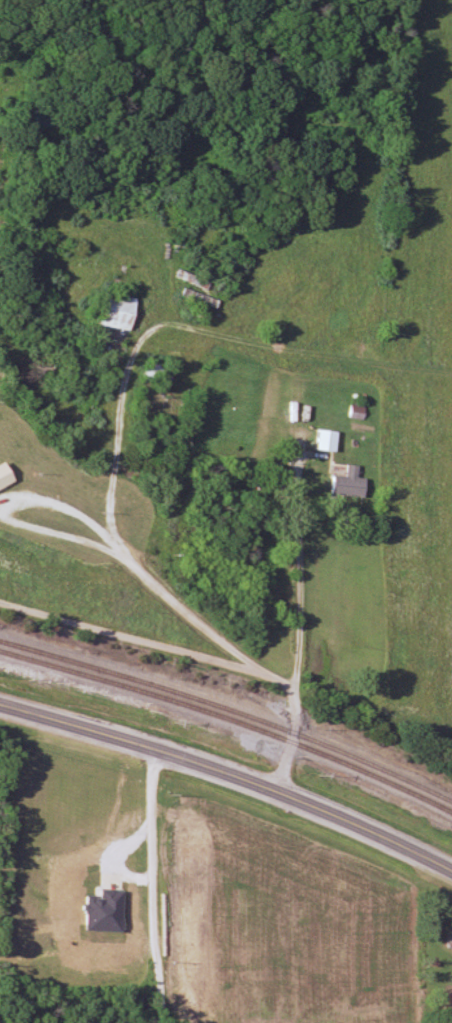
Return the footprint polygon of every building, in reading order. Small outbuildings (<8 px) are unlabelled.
[(208,289),(211,282),(181,269),(178,277),(208,289)] [(99,324),(133,331),(139,299),(105,292),(99,324)] [(338,452),(340,431),(320,429),(318,450),(338,452)] [(17,481),(7,463),(0,466),(0,490),(17,481)] [(332,495),(367,496),(367,478),(359,478),(359,465),(347,464),(347,476),(332,476),(332,495)]
